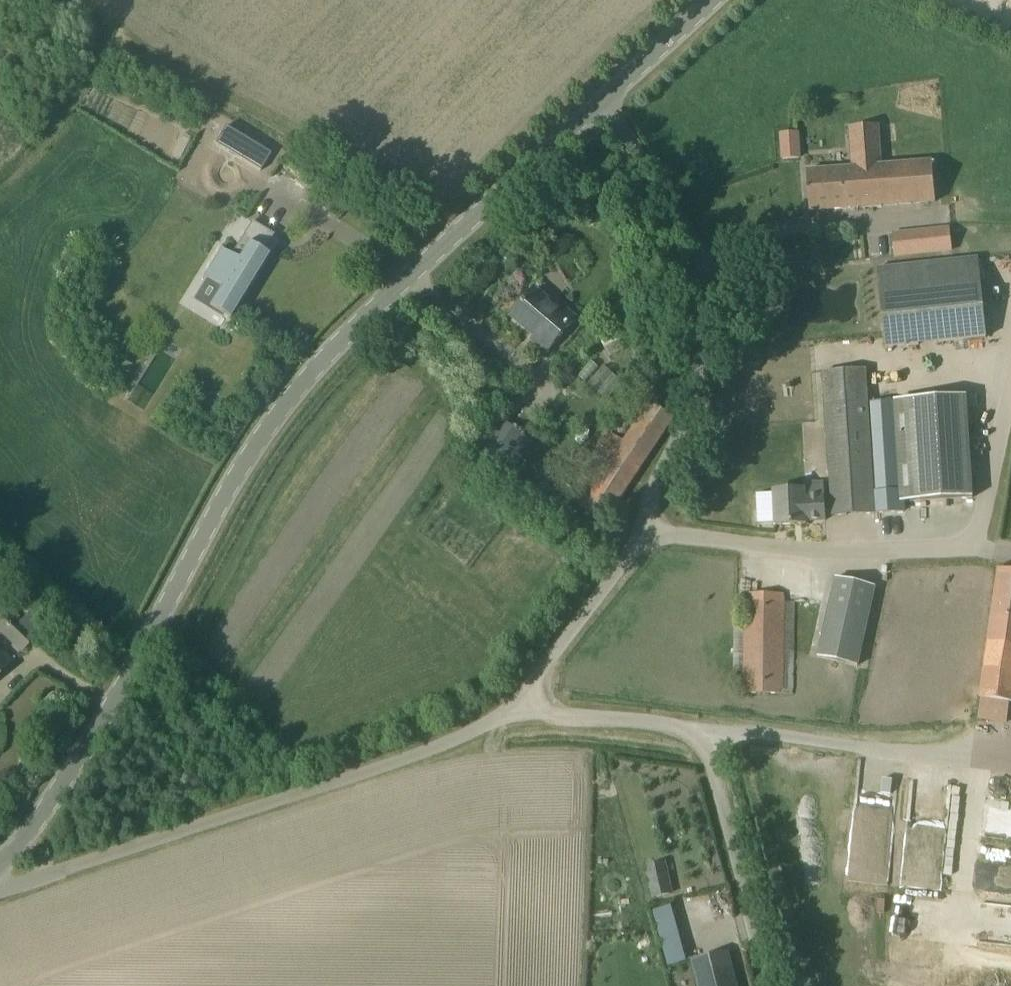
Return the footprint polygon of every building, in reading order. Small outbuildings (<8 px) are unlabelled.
[(226,127),(216,143),(261,170),(270,153),(226,127)] [(850,131),(853,167),(807,171),(810,211),(936,201),(932,161),(881,166),(878,128),(850,131)] [(800,157),(797,130),(780,131),(782,159),(800,157)] [(230,319),(242,298),(269,255),(263,252),(274,235),(252,221),(231,255),(221,248),(203,277),(221,287),(209,306),(230,319)] [(894,258),(953,250),(949,223),(891,231),(894,258)] [(878,267),(887,347),(986,336),(978,256),(878,267)] [(558,311),(534,290),(513,315),(537,335),(533,340),(547,351),(576,318),(562,306),(558,311)] [(824,372),(827,422),(833,516),(903,511),(896,401),(869,402),(867,368),(824,372)] [(992,420),(990,392),(969,393),(970,421),(992,420)] [(966,396),(907,399),(913,501),(973,498),(966,396)] [(571,465),(582,473),(566,497),(605,522),(674,418),(651,402),(624,442),(612,434),(612,435),(605,431),(597,442),(601,445),(594,455),(583,447),(571,465)] [(509,474),(533,441),(502,418),(478,451),(509,474)] [(804,489),(774,491),(775,525),(806,524),(806,521),(825,520),(824,495),(805,496),(804,489)] [(1000,568),(978,718),(1006,722),(1009,702),(1010,702),(1010,570),(1000,568)] [(817,657),(857,666),(875,587),(835,578),(817,657)] [(735,618),(734,693),(793,694),(794,602),(784,601),(784,593),(745,593),(745,618),(735,618)] [(34,637),(8,612),(0,621),(0,630),(22,651),(34,637)] [(11,662),(0,652),(0,673),(11,662)] [(670,894),(663,862),(645,866),(652,898),(670,894)] [(700,985),(735,985),(726,951),(693,960),(700,985)]
